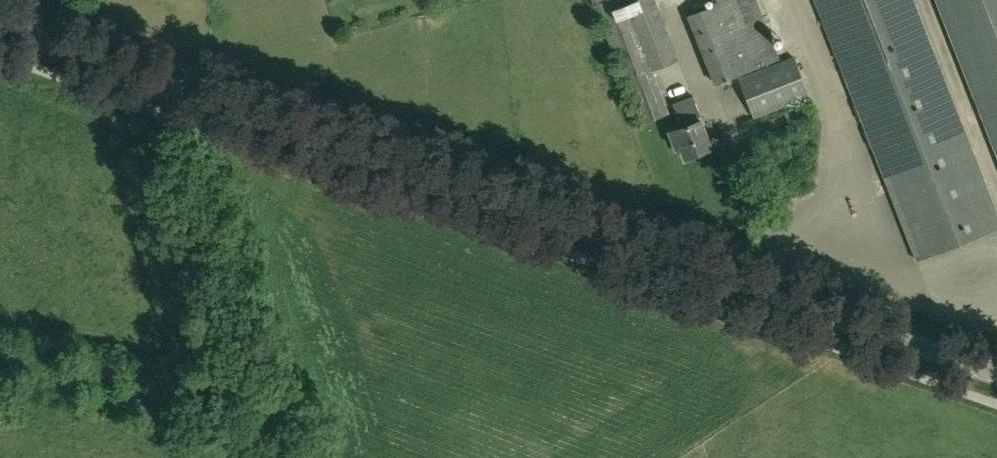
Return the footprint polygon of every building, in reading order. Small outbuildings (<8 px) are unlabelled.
[(642,125),(669,115),(652,72),(679,62),(655,0),(594,0),(642,125)] [(678,11),(694,5),(692,0),(673,0),(678,11)] [(715,5),(689,15),(716,86),(779,62),(756,0),(713,0),(715,5)] [(932,50),(913,0),(815,0),(916,261),(996,230),(996,217),(932,50)] [(996,155),(996,0),(936,0),(996,155)] [(795,60),(739,82),(754,119),(810,97),(795,60)] [(692,82),(673,89),(678,101),(697,94),(692,82)] [(686,159),(712,149),(700,117),(701,116),(694,96),(673,104),(683,128),(670,133),(677,149),(681,147),(686,159)]
